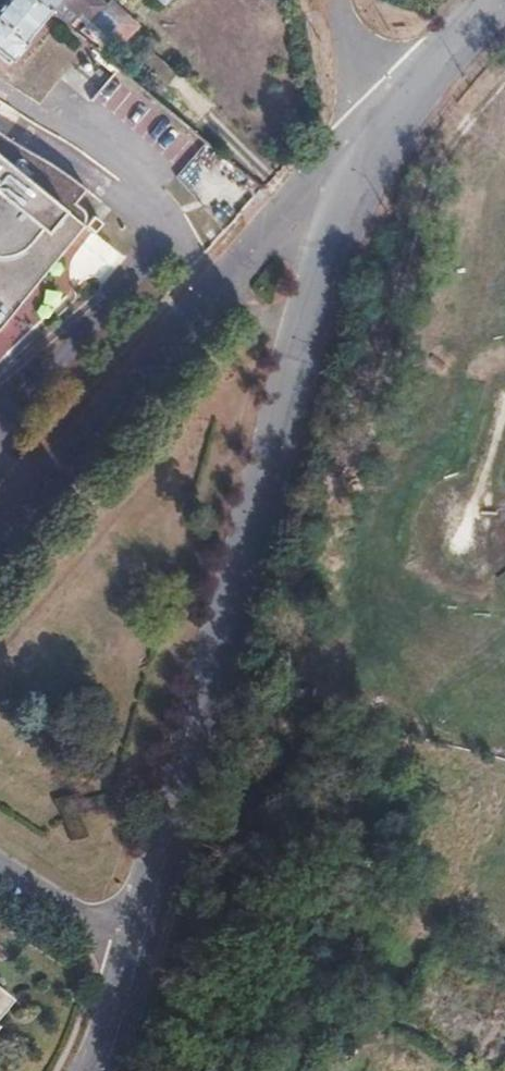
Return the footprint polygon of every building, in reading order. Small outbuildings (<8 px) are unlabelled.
[(13,62),(17,56),(18,57),(32,40),(29,38),(49,10),(37,0),(0,0),(0,52),(13,62)] [(49,10),(57,0),(37,0),(49,10)] [(110,40),(122,27),(101,8),(105,4),(101,0),(66,0),(110,40)] [(83,223),(85,219),(84,214),(80,207),(75,203),(86,188),(64,170),(52,162),(39,154),(23,146),(9,138),(0,132),(0,325),(83,223)] [(205,143),(173,177),(222,224),(254,191),(205,143)]
